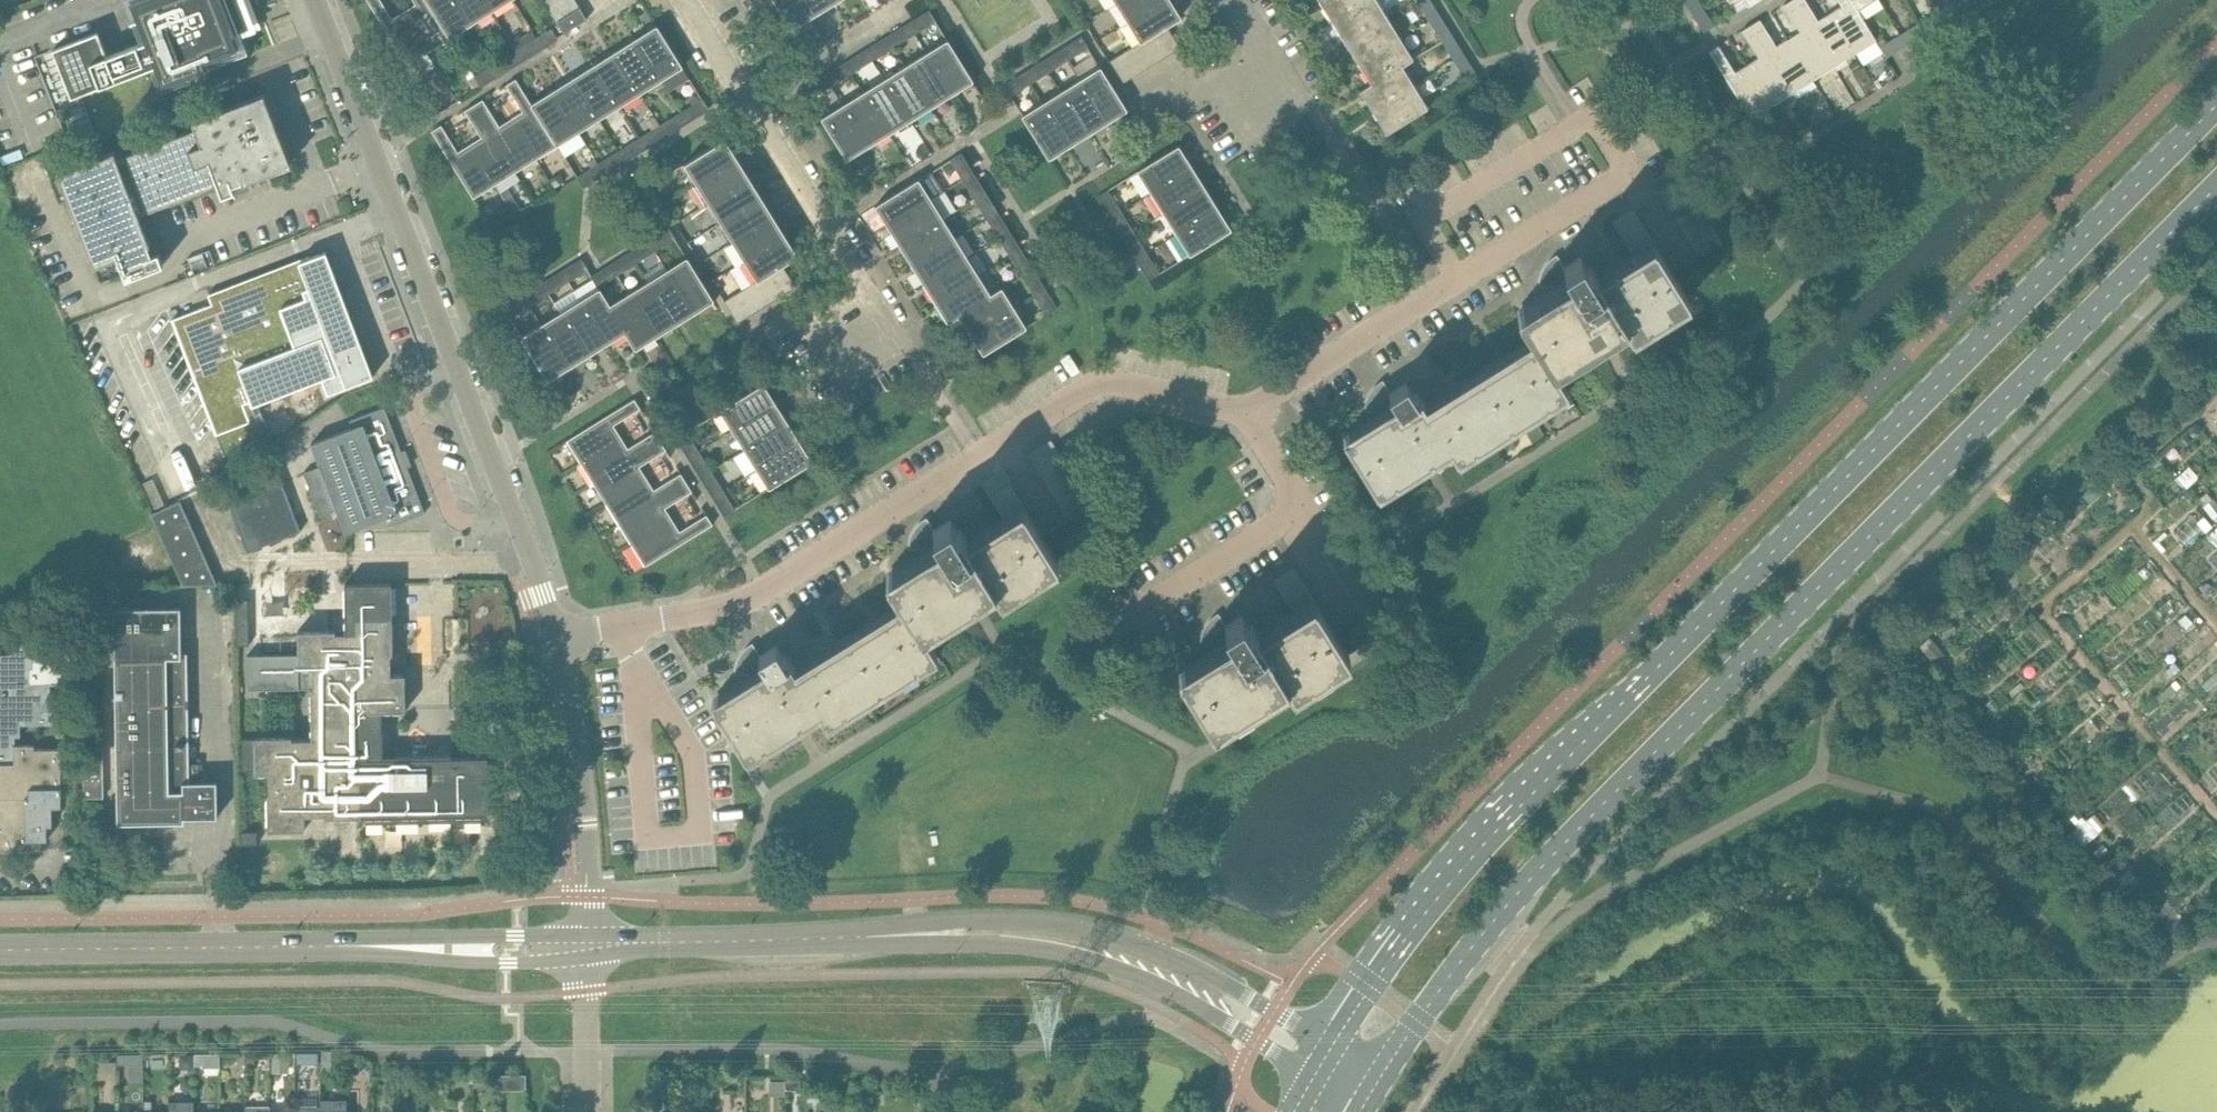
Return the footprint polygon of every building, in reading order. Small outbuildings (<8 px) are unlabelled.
[(94,112),(162,85),(247,53),(239,32),(251,27),(240,0),(129,0),(145,41),(106,56),(97,32),(52,49),(71,97),(81,94),(89,114),(94,112)] [(381,0),(367,0),(407,65),(429,51),(404,11),(392,18),(381,0)] [(426,0),(413,0),(415,4),(404,11),(429,51),(450,38),(426,0)] [(456,0),(426,0),(450,38),(471,25),(456,0)] [(471,25),(492,12),(485,0),(456,0),(471,25)] [(492,12),(511,0),(485,0),(492,12)] [(545,3),(557,21),(579,7),(575,0),(551,0),(545,3)] [(749,11),(766,0),(742,0),(749,11)] [(774,0),(766,0),(749,11),(756,23),(779,9),(774,0)] [(814,17),(804,0),(774,0),(779,9),(792,30),(814,17)] [(814,17),(835,4),(832,0),(804,0),(814,17)] [(1122,24),(1162,0),(1118,0),(1110,5),(1122,24)] [(1154,33),(1166,25),(1166,26),(1181,16),(1171,0),(1162,0),(1122,24),(1134,44),(1134,45),(1143,40),(1154,33)] [(1332,22),(1367,0),(1321,0),(1319,2),(1332,22)] [(1345,43),(1387,16),(1377,0),(1367,0),(1332,22),(1345,43)] [(1425,14),(1435,8),(1430,0),(1416,0),(1425,14)] [(1736,13),(1747,6),(1756,0),(1728,0),(1736,13)] [(1834,67),(1792,0),(1791,0),(1783,5),(1800,33),(1788,40),(1813,80),(1834,67)] [(1834,67),(1855,54),(1829,14),(1818,21),(1805,0),(1792,0),(1834,67)] [(1841,7),(1829,14),(1855,54),(1856,53),(1863,64),(1883,52),(1880,47),(1857,11),(1850,0),(1837,0),(1841,7)] [(1857,11),(1875,0),(1850,0),(1857,11)] [(1958,0),(1956,0),(1944,7),(1950,17),(1964,9),(1958,0)] [(1964,9),(1978,0),(1958,0),(1964,9)] [(579,7),(557,21),(564,33),(587,19),(586,18),(582,12),(579,7)] [(1693,16),(1703,32),(1713,26),(1703,10),(1693,16)] [(934,20),(928,11),(912,21),(919,30),(934,20)] [(1934,14),(1919,23),(1925,33),(1940,24),(1934,14)] [(1345,43),(1358,63),(1400,37),(1387,16),(1345,43)] [(1431,24),(1442,41),(1451,35),(1441,18),(1431,24)] [(1759,20),(1750,26),(1792,93),(1796,98),(1816,85),(1813,80),(1788,40),(1776,47),(1759,20)] [(1925,33),(1919,23),(1905,31),(1911,41),(1925,33)] [(657,25),(635,38),(662,82),(684,68),(657,25)] [(1166,25),(1154,33),(1168,56),(1180,48),(1166,26),(1166,25)] [(1758,58),(1746,66),(1772,106),(1792,93),(1750,26),(1741,31),(1758,58)] [(909,36),(902,27),(886,37),(893,46),(909,36)] [(537,38),(543,48),(557,39),(551,29),(537,38)] [(532,30),(511,43),(516,51),(522,61),(543,48),(537,38),(532,30)] [(1157,63),(1168,56),(1154,33),(1143,40),(1157,63)] [(1451,35),(1442,41),(1451,55),(1461,50),(1451,35)] [(893,46),(886,37),(870,47),(876,56),(893,46)] [(1087,47),(1081,37),(1066,46),(1072,56),(1087,47)] [(1414,58),(1400,37),(1358,63),(1370,83),(1403,65),(1414,58)] [(662,82),(635,38),(614,51),(641,95),(662,82)] [(947,38),(925,52),(952,95),(974,82),(947,38)] [(1894,38),(1880,47),(1883,52),(1886,57),(1900,48),(1894,38)] [(1134,44),(1131,46),(1145,70),(1157,63),(1143,40),(1134,45),(1134,44)] [(1751,119),(1772,106),(1746,66),(1735,73),(1718,46),(1708,52),(1751,119)] [(502,59),(508,69),(522,61),(516,51),(502,59)] [(614,51),(594,64),(620,108),(641,95),(614,51)] [(867,62),(861,52),(845,62),(851,72),(867,62)] [(931,108),(952,95),(925,52),(904,65),(931,108)] [(1063,62),(1057,52),(1042,61),(1048,72),(1063,62)] [(1467,82),(1477,76),(1467,60),(1457,65),(1467,82)] [(1035,80),(1048,72),(1042,61),(1028,70),(1035,80)] [(1857,61),(1849,66),(1854,74),(1862,69),(1857,61)] [(851,72),(845,62),(829,72),(835,82),(851,72)] [(600,120),(620,108),(594,64),(573,77),(600,120)] [(904,65),(883,78),(910,121),(931,108),(904,65)] [(1099,65),(1079,78),(1107,123),(1128,111),(1099,65)] [(1359,91),(1372,112),(1415,85),(1403,65),(1370,83),(1359,91)] [(475,76),(481,86),(495,77),(489,67),(475,76)] [(573,77),(552,90),(579,133),(600,120),(573,77)] [(1024,87),(1018,77),(1003,86),(1010,96),(1024,87)] [(825,88),(819,78),(803,88),(809,98),(825,88)] [(883,78),(863,91),(889,134),(910,121),(883,78)] [(1088,135),(1107,123),(1079,78),(1060,90),(1088,135)] [(536,159),(558,146),(530,103),(516,79),(506,84),(523,111),(511,119),(536,159)] [(170,104),(162,85),(94,112),(100,129),(95,131),(96,133),(170,104)] [(1429,107),(1415,85),(1372,112),(1385,134),(1429,107)] [(530,103),(558,146),(579,133),(552,90),(530,103)] [(1060,90),(1040,102),(1069,147),(1088,135),(1060,90)] [(863,91),(842,104),(868,147),(889,134),(863,91)] [(117,158),(114,150),(57,172),(93,266),(117,257),(125,279),(163,264),(158,252),(152,254),(149,245),(150,244),(139,214),(217,184),(222,196),(234,191),(232,185),(241,181),(242,183),(291,164),(264,93),(192,121),(195,128),(117,158)] [(483,99),(474,104),(515,172),(536,159),(511,119),(499,126),(483,99)] [(688,108),(694,118),(708,109),(702,99),(688,108)] [(1049,160),(1069,147),(1040,102),(1020,114),(1049,160)] [(469,144),(494,185),(515,172),(474,104),(464,110),(481,137),(469,144)] [(842,104),(820,117),(847,160),(868,147),(842,104)] [(660,125),(666,135),(680,126),(674,116),(660,125)] [(473,198),(494,185),(469,144),(458,151),(441,124),(431,131),(473,198)] [(646,134),(652,144),(666,135),(660,125),(646,134)] [(726,137),(680,165),(693,185),(738,157),(726,137)] [(618,151),(625,161),(639,152),(633,142),(618,151)] [(1193,166),(1179,144),(1136,171),(1149,193),(1193,166)] [(605,160),(611,170),(625,161),(618,151),(605,160)] [(969,168),(960,153),(950,160),(959,174),(969,168)] [(750,176),(738,157),(693,185),(704,204),(750,176)] [(1206,187),(1193,166),(1149,193),(1162,213),(1206,187)] [(577,177),(583,187),(598,178),(591,168),(577,177)] [(919,178),(874,206),(886,226),(943,191),(931,172),(919,179),(919,178)] [(555,176),(549,179),(554,188),(565,182),(560,173),(555,176)] [(762,194),(750,176),(704,204),(716,223),(762,194)] [(965,184),(974,198),(984,192),(975,178),(965,184)] [(1659,192),(1666,203),(1688,189),(1682,178),(1659,192)] [(1162,213),(1175,234),(1219,207),(1206,187),(1162,213)] [(1666,203),(1673,214),(1695,200),(1688,189),(1666,203)] [(943,191),(886,226),(898,245),(943,217),(956,209),(944,190),(943,191)] [(1097,196),(1107,212),(1116,206),(1107,190),(1097,196)] [(983,213),(993,206),(984,192),(974,198),(983,213)] [(774,214),(762,194),(716,223),(728,243),(774,214)] [(514,197),(505,203),(513,214),(522,208),(514,197)] [(1673,214),(1679,225),(1702,211),(1695,200),(1673,214)] [(1176,235),(1166,241),(1179,261),(1188,255),(1189,256),(1232,229),(1219,207),(1175,234),(1176,235)] [(1612,222),(1619,233),(1640,220),(1632,209),(1612,222)] [(500,210),(488,217),(492,224),(504,217),(500,210)] [(1679,225),(1686,236),(1709,222),(1702,211),(1679,225)] [(728,243),(740,262),(786,234),(774,214),(728,243)] [(1113,222),(1123,238),(1133,232),(1123,216),(1113,222)] [(898,245),(910,265),(955,236),(943,217),(898,245)] [(989,223),(998,236),(1008,230),(999,217),(989,223)] [(1619,233),(1625,244),(1646,231),(1640,220),(1619,233)] [(1686,236),(1693,246),(1715,232),(1709,222),(1686,236)] [(667,228),(667,229),(653,237),(659,247),(674,238),(667,228)] [(1007,251),(1017,245),(1008,230),(998,236),(1007,251)] [(1625,244),(1631,253),(1633,256),(1654,243),(1646,231),(1625,244)] [(1123,238),(1132,254),(1142,247),(1133,232),(1123,238)] [(1693,246),(1700,257),(1722,243),(1715,232),(1693,246)] [(799,254),(786,234),(740,262),(753,282),(758,279),(769,272),(799,254)] [(967,256),(955,236),(910,265),(922,284),(967,256)] [(650,253),(643,243),(629,252),(636,262),(650,253)] [(1532,337),(1461,381),(1425,403),(1417,391),(1414,393),(1407,382),(1373,403),(1379,412),(1342,435),(1378,494),(1451,449),(1458,461),(1569,392),(1554,368),(1625,324),(1632,335),(1690,299),(1672,273),(1654,243),(1633,256),(1631,253),(1597,275),(1591,265),(1588,267),(1581,256),(1547,277),(1553,286),(1516,309),(1518,312),(1517,312),(1532,337)] [(205,306),(172,319),(172,320),(182,348),(183,349),(193,376),(194,377),(204,404),(205,406),(215,433),(216,434),(217,434),(225,455),(265,439),(250,401),(320,374),(327,393),(373,376),(373,374),(368,363),(368,361),(362,346),(361,345),(355,329),(355,328),(349,312),(348,311),(342,295),(342,293),(336,278),(331,266),(326,252),(326,251),(309,258),(308,256),(208,294),(212,304),(205,306)] [(636,262),(629,252),(615,261),(621,271),(636,262)] [(1013,261),(1022,276),(1032,270),(1023,255),(1013,261)] [(694,314),(714,301),(686,256),(666,268),(694,314)] [(922,284),(934,303),(979,275),(967,256),(922,284)] [(1139,263),(1149,279),(1159,273),(1149,257),(1139,263)] [(572,278),(587,268),(581,259),(566,268),(572,278)] [(782,264),(769,272),(783,294),(795,287),(782,264)] [(611,278),(605,268),(591,277),(597,287),(611,278)] [(675,325),(694,314),(666,268),(647,280),(675,325)] [(1041,283),(1032,270),(1022,276),(1031,290),(1041,283)] [(979,275),(934,303),(946,323),(958,316),(957,315),(991,294),(990,293),(999,288),(989,271),(980,276),(979,275)] [(772,301),(783,294),(769,272),(758,279),(772,301)] [(562,284),(556,274),(542,283),(548,293),(562,284)] [(760,309),(772,301),(758,279),(753,282),(746,286),(760,309)] [(656,337),(675,325),(647,280),(628,292),(656,337)] [(548,293),(542,283),(527,292),(534,302),(548,293)] [(749,316),(760,309),(746,286),(735,293),(749,316)] [(957,315),(958,316),(969,335),(1014,306),(1002,286),(990,293),(991,294),(957,315)] [(609,304),(598,287),(579,299),(607,344),(625,333),(626,333),(608,304),(609,304)] [(636,350),(656,337),(628,292),(609,304),(608,304),(626,333),(625,333),(636,350)] [(737,323),(749,316),(735,293),(723,300),(737,323)] [(1037,300),(1046,314),(1056,308),(1048,294),(1037,300)] [(524,308),(518,298),(503,307),(509,317),(524,308)] [(588,356),(607,344),(579,299),(560,311),(588,356)] [(1027,327),(1014,306),(969,335),(982,355),(1027,327)] [(568,368),(588,356),(560,311),(540,323),(568,368)] [(548,381),(568,368),(540,323),(520,336),(548,381)] [(719,410),(731,431),(777,402),(764,382),(719,410)] [(566,440),(580,461),(620,436),(613,425),(640,408),(634,398),(566,440)] [(1567,401),(1560,405),(1567,416),(1574,411),(1567,401)] [(789,422),(777,402),(731,431),(743,450),(789,422)] [(303,472),(320,516),(336,509),(345,532),(386,516),(390,526),(424,513),(384,407),(349,420),(352,427),(311,443),(320,466),(303,472)] [(743,450),(755,469),(801,441),(789,422),(743,450)] [(628,448),(620,436),(580,461),(593,482),(660,440),(655,431),(628,448)] [(686,432),(676,438),(685,453),(695,446),(686,432)] [(593,482),(606,503),(646,478),(639,466),(666,449),(660,440),(593,482)] [(1028,454),(1035,464),(1058,451),(1051,440),(1028,454)] [(813,461),(801,441),(755,469),(768,489),(813,461)] [(1064,461),(1058,451),(1035,464),(1041,475),(1064,461)] [(691,462),(700,477),(710,470),(701,456),(691,462)] [(1071,472),(1064,461),(1041,475),(1048,486),(1071,472)] [(276,467),(223,488),(247,551),(300,531),(276,467)] [(988,495),(1009,482),(1011,481),(1004,469),(981,483),(988,495)] [(710,470),(700,477),(709,491),(719,485),(710,470)] [(1048,486),(1055,497),(1078,483),(1071,472),(1048,486)] [(653,490),(646,478),(606,503),(619,524),(686,482),(680,473),(653,490)] [(619,524),(632,545),(672,520),(665,508),(692,491),(686,482),(619,524)] [(988,495),(995,505),(1016,492),(1009,482),(988,495)] [(1085,494),(1078,483),(1055,497),(1061,507),(1085,494)] [(1023,503),(1016,492),(995,505),(1002,516),(1023,503)] [(1061,507),(1068,518),(1091,505),(1085,494),(1061,507)] [(725,495),(715,501),(724,515),(734,509),(725,495)] [(217,585),(179,500),(150,513),(183,585),(217,585)] [(711,698),(747,755),(748,757),(821,712),(828,724),(939,655),(924,631),(995,587),(1002,598),(1059,563),(1023,503),(1002,516),(967,537),(961,528),(958,530),(951,519),(917,540),(923,549),(886,573),(902,599),(795,666),(787,654),(784,656),(776,645),(743,665),(749,675),(711,698)] [(679,531),(672,520),(632,545),(645,566),(712,524),(706,514),(679,531)] [(2049,523),(2059,534),(2069,525),(2059,515),(2049,523)] [(2204,517),(2197,523),(2205,532),(2212,526),(2204,517)] [(1334,572),(1341,583),(1363,569),(1357,558),(1334,572)] [(1273,580),(1280,591),(1301,578),(1294,567),(1273,580)] [(1341,583),(1347,594),(1370,579),(1363,569),(1341,583)] [(1990,594),(2001,584),(1991,574),(1980,584),(1990,594)] [(1308,589),(1301,578),(1280,591),(1287,602),(1308,589)] [(1347,594),(1354,604),(1377,590),(1370,579),(1347,594)] [(267,793),(268,830),(304,830),(304,815),(324,814),(324,817),(365,817),(365,824),(366,823),(366,822),(419,821),(419,815),(428,815),(428,821),(481,820),(481,822),(482,822),(482,815),(488,814),(487,756),(452,757),(452,753),(383,755),(382,711),(406,711),(405,674),(391,674),(390,654),(392,654),(391,583),(344,584),(345,632),(335,632),(335,630),(297,630),(298,654),(247,655),(248,689),(311,688),(312,738),(292,738),(292,736),(254,736),(254,738),(242,738),(242,770),(255,770),(255,773),(269,773),(269,793),(267,793)] [(1287,602),(1293,612),(1295,614),(1316,601),(1308,589),(1287,602)] [(1377,590),(1354,604),(1361,615),(1384,601),(1377,590)] [(248,599),(235,599),(236,645),(238,645),(249,645),(248,599)] [(1295,614),(1293,612),(1259,633),(1253,624),(1249,626),(1242,615),(1209,635),(1215,645),(1177,668),(1214,728),(1287,683),(1294,694),(1351,658),(1316,601),(1295,614)] [(197,750),(189,751),(187,656),(181,656),(181,611),(114,612),(117,823),(184,822),(184,818),(217,817),(217,785),(198,785),(198,762),(197,762),(197,750)] [(41,839),(46,839),(46,825),(52,825),(51,806),(61,806),(60,752),(47,752),(47,748),(34,748),(34,744),(15,744),(15,736),(20,736),(20,725),(48,724),(56,716),(56,698),(50,698),(50,684),(77,684),(77,648),(69,639),(48,640),(48,643),(23,643),(23,640),(9,640),(9,654),(0,654),(0,851),(41,851),(41,839)] [(1944,654),(1933,641),(1922,650),(1933,664),(1944,654)] [(1967,703),(1978,694),(1968,683),(1958,692),(1967,703)] [(83,744),(83,798),(103,797),(103,744),(83,744)] [(511,809),(497,810),(498,851),(513,851),(513,845),(512,809),(511,809)] [(2090,817),(2071,832),(2081,845),(2100,829),(2090,817)] [(257,831),(241,831),(241,844),(257,844),(257,841),(257,834),(257,831)] [(2159,932),(2168,925),(2156,911),(2147,919),(2159,932)] [(128,1060),(142,1060),(142,1055),(142,1051),(117,1051),(117,1055),(117,1060),(128,1060)] [(318,1052),(297,1052),(297,1063),(318,1063),(318,1052)] [(195,1054),(181,1055),(181,1068),(195,1068),(195,1054)] [(289,1056),(275,1056),(275,1070),(289,1070),(289,1056)] [(476,1077),(476,1087),(487,1087),(487,1077),(476,1077)] [(449,1078),(444,1078),(444,1087),(449,1087),(452,1087),(452,1078),(449,1078)] [(526,1078),(500,1078),(500,1093),(526,1093),(526,1078)] [(786,1079),(786,1088),(800,1088),(800,1079),(786,1079)] [(784,1080),(771,1080),(771,1094),(784,1094),(784,1080)] [(676,1093),(657,1096),(659,1109),(679,1106),(676,1093)] [(321,1099),(321,1106),(321,1111),(347,1111),(347,1099),(321,1099)]
